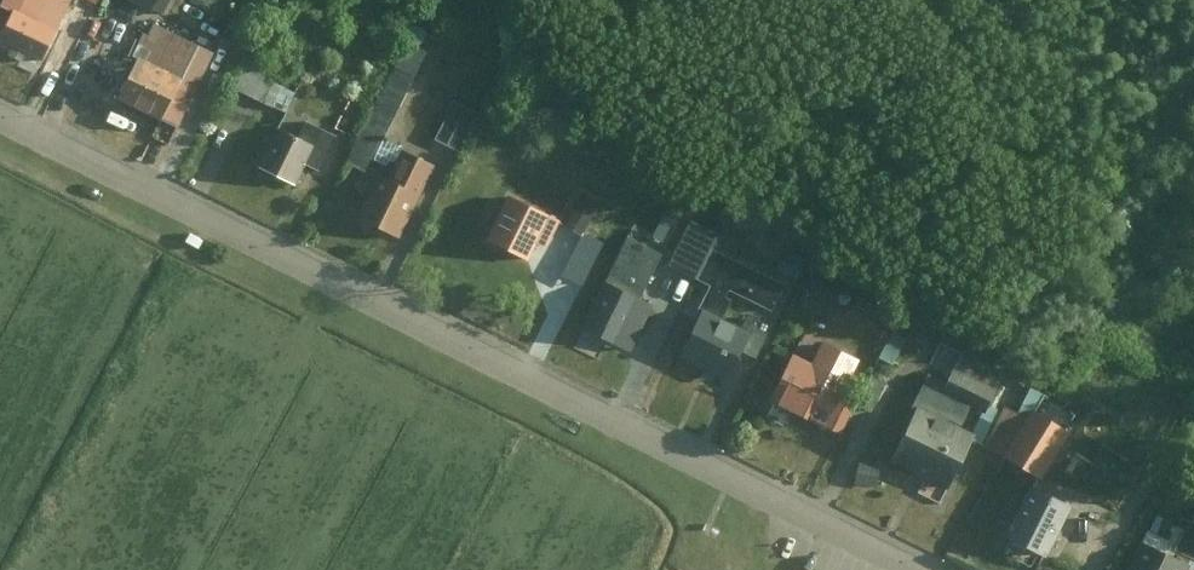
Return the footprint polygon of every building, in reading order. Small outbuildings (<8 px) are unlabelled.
[(46,61),(77,0),(25,0),(4,40),(46,61)] [(119,104),(179,134),(219,55),(159,25),(119,104)] [(358,217),(397,237),(436,162),(392,140),(429,69),(400,54),(344,164),(377,180),(358,217)] [(229,87),(283,115),(295,90),(241,62),(229,87)] [(449,98),(435,139),(464,149),(478,107),(449,98)] [(305,165),(319,172),(341,129),(318,118),(308,138),(285,127),(262,171),(294,187),(305,165)] [(567,225),(587,234),(602,202),(582,193),(567,225)] [(489,241),(536,265),(562,215),(538,203),(534,209),(511,197),(489,241)] [(698,267),(772,304),(791,267),(717,229),(698,267)] [(611,275),(644,292),(662,258),(628,241),(611,275)] [(795,300),(829,317),(846,284),(811,267),(795,300)] [(589,323),(629,343),(649,304),(609,284),(589,323)] [(678,350),(736,379),(756,339),(698,310),(678,350)] [(766,399),(820,426),(854,360),(800,333),(766,399)] [(983,421),(1003,381),(942,350),(921,389),(983,421)] [(881,462),(941,493),(973,432),(912,401),(881,462)] [(1072,501),(1042,486),(1069,432),(1026,410),(994,471),(1015,481),(992,527),(1046,553),(1072,501)] [(1193,560),(1193,528),(1188,525),(1175,551),(1193,560)] [(1150,550),(1140,569),(1189,569),(1150,550)]
